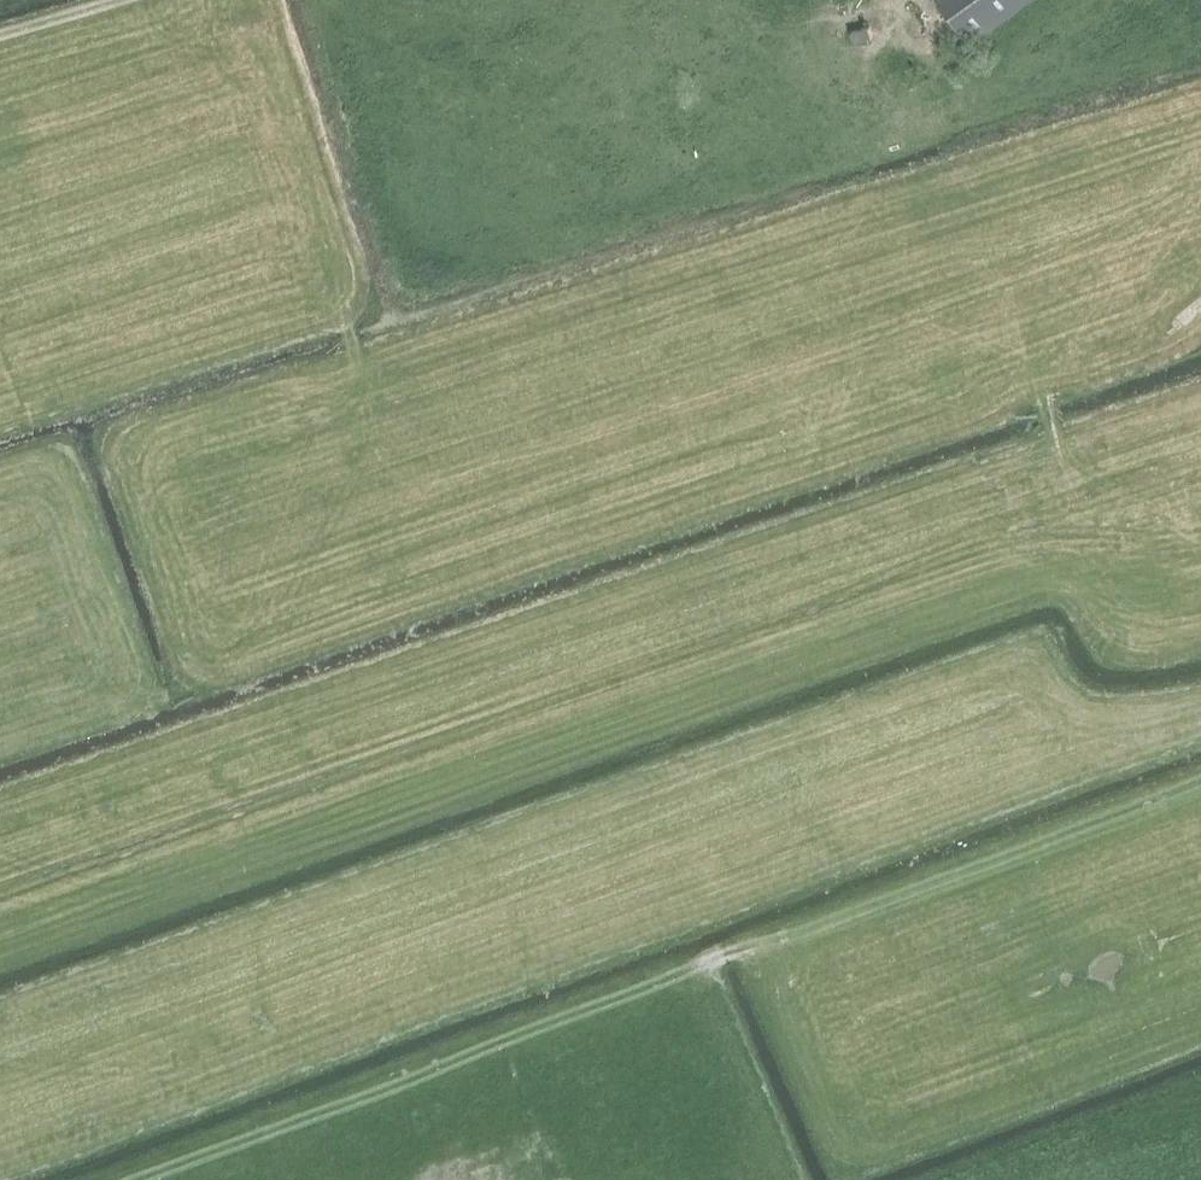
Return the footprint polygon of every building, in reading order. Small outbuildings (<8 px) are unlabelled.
[(969,43),(1028,0),(938,0),(969,43)] [(871,37),(867,25),(850,32),(854,43),(871,37)]
